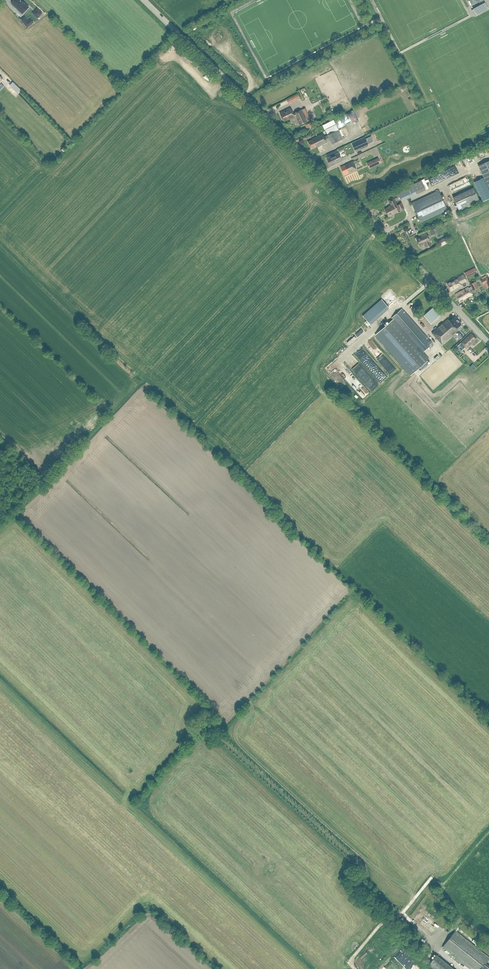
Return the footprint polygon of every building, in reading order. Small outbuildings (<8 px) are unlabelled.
[(12,3),(23,13),(29,7),(21,0),(14,0),(12,3)] [(473,9),(476,15),(488,9),(484,3),(473,9)] [(28,21),(25,24),(27,27),(33,22),(31,19),(28,21)] [(10,85),(17,93),(20,89),(13,82),(10,85)] [(299,91),(276,103),(278,107),(301,95),(299,91)] [(325,115),(325,107),(315,108),(316,116),(325,115)] [(284,121),(294,116),(295,117),(299,125),(309,120),(303,108),(293,113),(291,108),(286,110),(287,110),(280,113),(284,121)] [(332,144),(338,141),(345,137),(341,128),(338,129),(338,128),(355,120),(356,122),(358,121),(353,110),(323,125),(328,134),(324,136),(323,133),(313,138),(313,139),(308,141),(311,149),(316,146),(317,147),(327,142),(330,140),(332,144)] [(366,139),(358,142),(360,147),(368,144),(366,139)] [(330,166),(342,160),(338,152),(327,158),(330,166)] [(470,157),(473,161),(480,156),(477,152),(470,157)] [(478,165),(488,188),(488,160),(478,165)] [(356,169),(355,165),(353,161),(341,166),(344,174),(356,169)] [(459,165),(431,176),(434,184),(440,181),(440,180),(447,177),(447,176),(461,170),(459,165)] [(451,183),(454,189),(472,182),(469,176),(451,183)] [(474,182),(483,201),(488,198),(488,190),(483,177),(474,182)] [(421,180),(416,182),(398,191),(402,200),(425,189),(421,180)] [(454,189),(456,193),(463,191),(461,188),(466,186),(466,184),(454,189)] [(473,188),(453,197),(459,211),(480,201),(473,188)] [(420,222),(447,209),(439,190),(411,203),(420,222)] [(396,204),(395,201),(393,197),(388,200),(391,206),(385,209),(388,216),(398,211),(404,208),(401,202),(396,204)] [(416,238),(420,246),(424,244),(426,247),(431,245),(429,241),(430,241),(426,233),(416,238)] [(447,283),(450,290),(462,285),(461,283),(467,280),(464,274),(461,275),(462,277),(447,283)] [(480,280),(483,284),(484,284),(485,285),(488,283),(487,282),(488,281),(486,275),(481,278),(482,279),(480,280)] [(468,287),(455,294),(459,300),(462,298),(463,299),(472,294),(470,289),(472,288),(473,290),(478,287),(475,281),(470,284),(471,286),(469,287),(468,287)] [(442,314),(434,305),(423,315),(431,324),(442,314)] [(376,334),(411,374),(428,360),(422,353),(433,343),(402,308),(391,317),(393,319),(376,334)] [(373,313),(365,321),(368,325),(377,317),(373,313)] [(442,344),(457,331),(458,330),(460,328),(458,326),(461,324),(455,316),(450,320),(448,318),(432,332),(442,344)] [(471,333),(458,346),(456,347),(460,352),(462,351),(464,353),(465,353),(462,349),(465,347),(466,348),(476,339),(471,333)] [(378,346),(374,349),(391,370),(397,365),(374,337),(372,338),(378,346)] [(387,375),(361,347),(357,351),(383,379),(387,375)] [(350,363),(356,367),(354,369),(359,372),(361,374),(367,366),(355,357),(350,363)] [(345,371),(359,388),(364,384),(350,367),(345,371)] [(365,378),(372,387),(379,382),(372,373),(365,378)] [(365,395),(371,390),(366,385),(361,390),(365,395)] [(436,921),(428,913),(422,919),(431,927),(436,921)] [(486,963),(488,959),(488,957),(455,930),(442,946),(471,968),(488,968),(488,965),(486,963)] [(436,954),(429,963),(436,968),(453,968),(436,954)] [(366,968),(370,968),(379,961),(376,958),(365,968),(366,968)]
